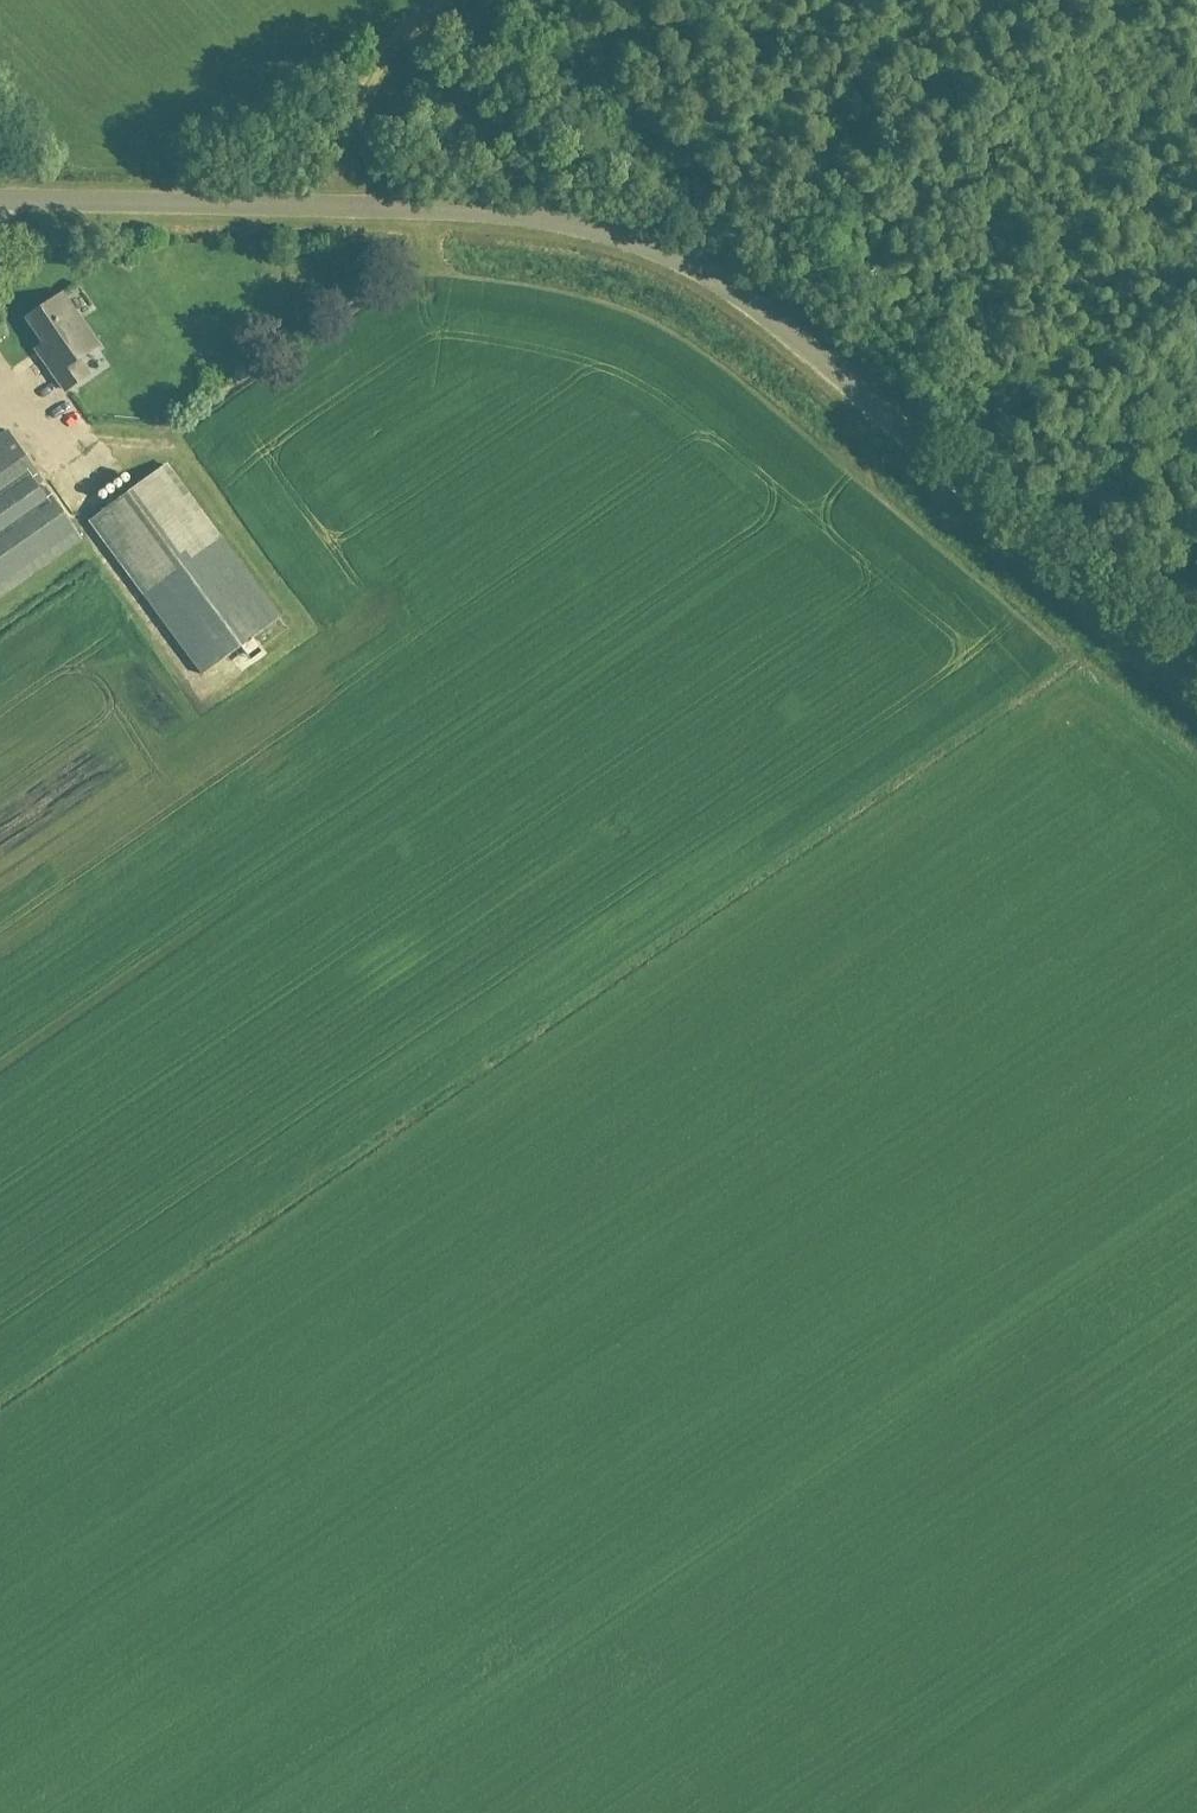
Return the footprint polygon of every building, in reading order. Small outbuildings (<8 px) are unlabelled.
[(77,362),(97,348),(60,296),(26,319),(50,354),(42,360),(65,393),(88,376),(77,362)] [(0,437),(0,597),(82,540),(7,433),(0,437)] [(165,467),(90,522),(144,596),(202,675),(242,646),(248,654),(259,646),(253,637),(278,620),(219,541),(165,467)]
